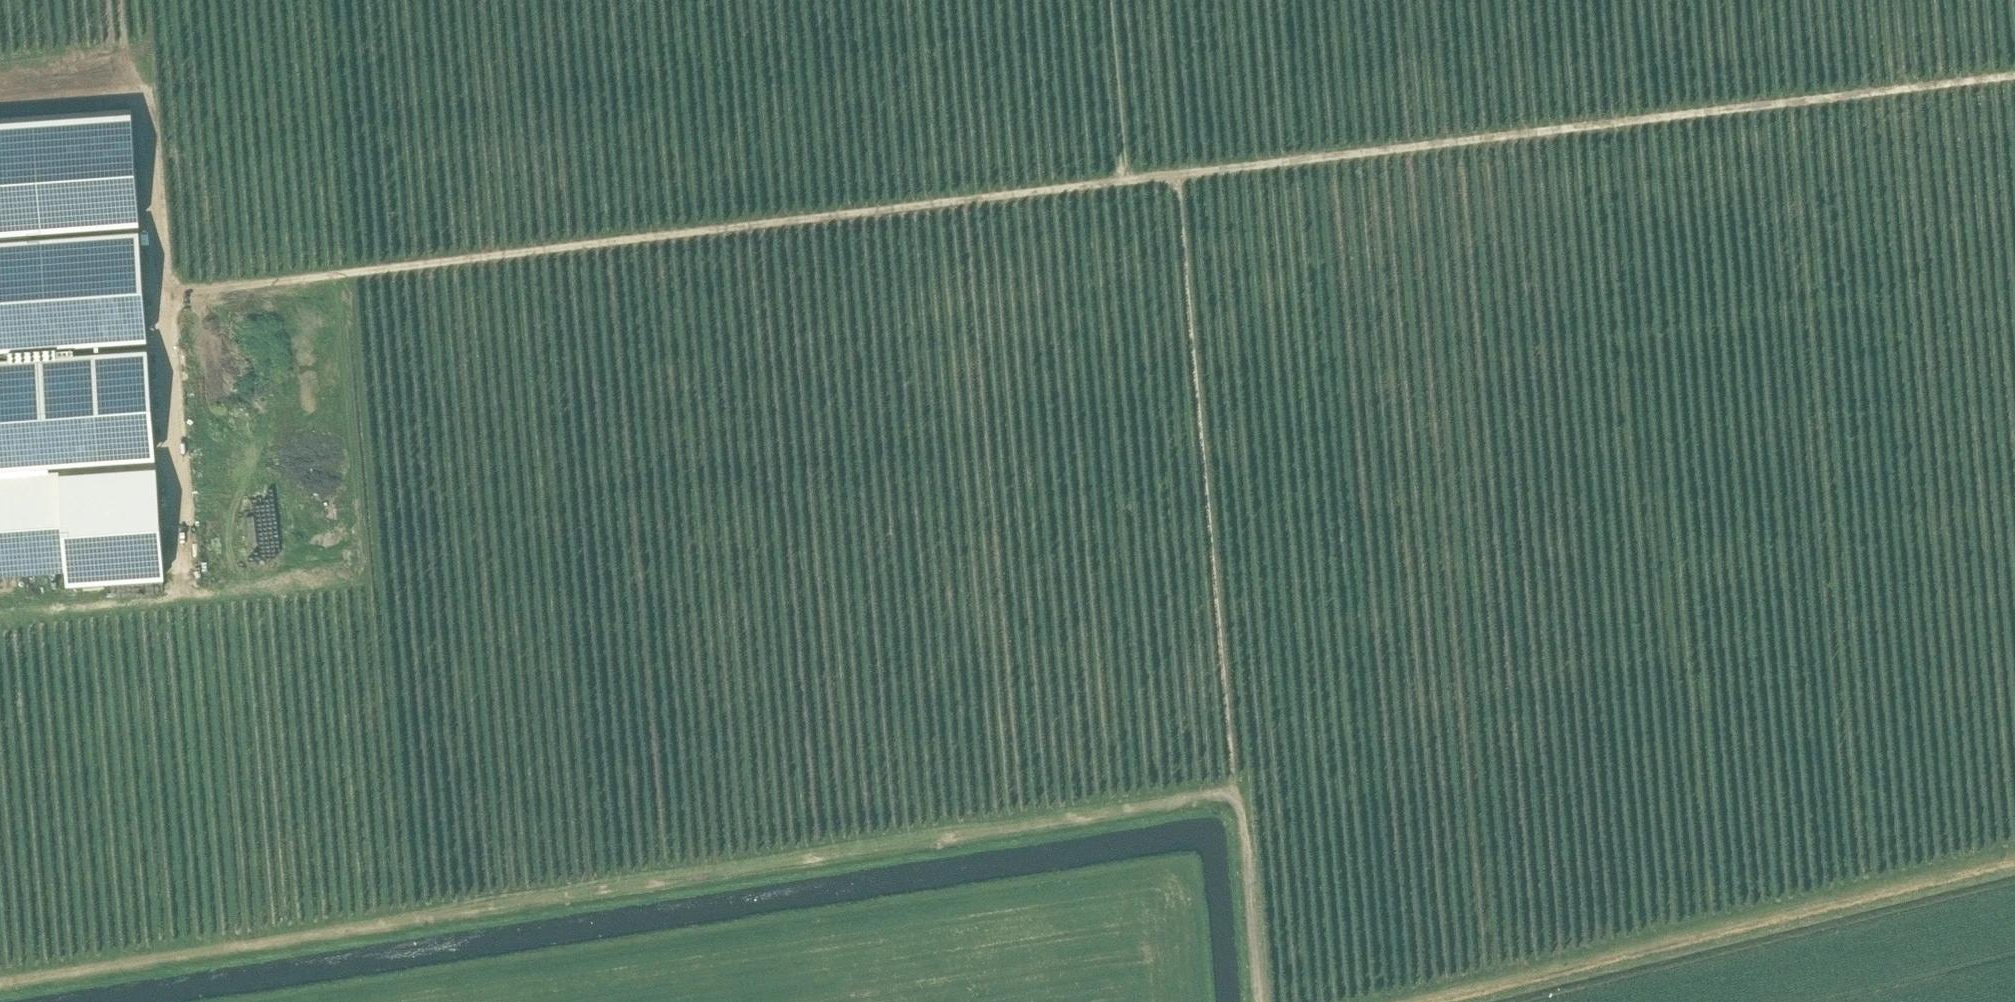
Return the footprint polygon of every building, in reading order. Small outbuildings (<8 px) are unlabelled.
[(153,452),(145,348),(10,357),(9,344),(145,335),(138,229),(31,237),(30,228),(139,220),(131,109),(0,118),(0,463),(153,452)] [(66,570),(67,581),(164,574),(156,463),(0,474),(0,575),(66,570)]
